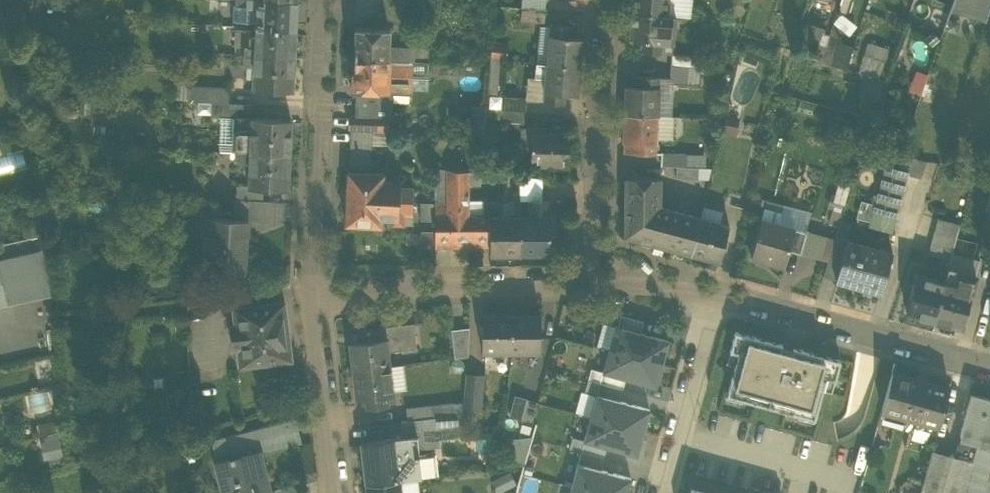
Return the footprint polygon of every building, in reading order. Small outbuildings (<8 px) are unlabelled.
[(297,0),(290,0),(248,0),(248,6),(258,6),(257,26),(295,28),(296,11),(297,11),(297,0)] [(379,0),(357,0),(356,14),(379,16),(379,0)] [(521,7),(545,9),(546,0),(522,0),(521,7)] [(633,11),(667,15),(668,0),(634,0),(633,11)] [(954,0),(938,0),(928,27),(943,33),(952,9),(951,9),(954,0)] [(985,20),(989,6),(989,0),(954,0),(951,9),(952,9),(985,20)] [(544,23),(545,9),(521,7),(520,20),(544,23)] [(630,39),(642,40),(663,43),(664,43),(667,15),(633,11),(630,39)] [(676,16),(667,15),(664,43),(673,44),(676,16)] [(823,33),(824,31),(807,24),(800,43),(818,50),(823,33)] [(820,60),(846,69),(852,50),(838,45),(840,40),(832,24),(829,35),(823,52),(820,60)] [(552,25),(551,35),(571,37),(572,27),(552,25)] [(294,46),(295,28),(257,26),(256,36),(250,36),(250,46),(245,46),(245,54),(294,56),(295,46),(294,46)] [(355,45),(354,58),(403,60),(404,46),(389,46),(390,29),(355,27),(354,45),(355,45)] [(818,50),(823,52),(829,35),(823,33),(818,50)] [(584,38),(571,37),(551,35),(550,35),(547,63),(581,66),(584,38)] [(491,58),(505,59),(507,41),(492,40),(491,58)] [(662,53),(663,43),(642,40),(641,51),(662,53)] [(841,42),(840,40),(838,45),(852,50),(853,47),(841,42)] [(888,50),(868,43),(860,72),(878,79),(888,50)] [(410,60),(415,60),(415,47),(404,46),(403,60),(410,60)] [(294,57),(294,56),(245,54),(244,63),(249,64),(248,76),(254,76),(253,88),(292,90),(294,57)] [(671,54),(670,65),(700,68),(701,57),(671,54)] [(355,88),(387,89),(388,73),(402,74),(403,60),(354,58),(354,70),(353,70),(352,88),(355,88)] [(410,60),(403,60),(402,74),(388,73),(387,89),(409,90),(410,79),(410,60)] [(415,60),(410,60),(410,79),(426,80),(429,61),(415,60)] [(544,91),(545,91),(566,94),(578,95),(581,66),(547,63),(544,91)] [(699,85),(700,68),(670,65),(669,83),(699,85)] [(637,75),(637,86),(659,86),(660,76),(637,75)] [(189,101),(213,102),(229,103),(230,86),(190,84),(189,101)] [(660,86),(659,86),(637,86),(625,85),(624,112),(624,113),(658,115),(660,86)] [(388,119),(392,119),(393,99),(387,99),(387,89),(355,88),(354,95),(358,95),(357,115),(357,118),(388,119)] [(409,100),(409,90),(387,89),(387,99),(393,99),(409,100)] [(565,104),(566,94),(545,91),(544,102),(565,104)] [(504,96),(503,110),(523,112),(524,98),(504,96)] [(254,104),(229,103),(213,102),(212,116),(220,117),(235,117),(253,118),(253,117),(254,104)] [(472,135),(484,136),(487,107),(474,107),(472,135)] [(522,122),(523,112),(503,110),(502,120),(522,122)] [(623,141),(635,142),(656,143),(657,143),(658,115),(624,113),(623,141)] [(351,114),(350,130),(372,130),(387,131),(388,119),(357,118),(357,115),(351,114)] [(235,117),(220,117),(218,150),(233,151),(235,117)] [(239,151),(250,152),(253,118),(235,117),(233,151),(239,151)] [(253,117),(253,118),(250,152),(289,154),(291,119),(253,117)] [(720,130),(732,132),(734,119),(723,117),(720,130)] [(531,165),(568,166),(568,133),(546,132),(546,127),(531,127),(531,165)] [(349,143),(350,143),(371,144),(372,130),(350,130),(349,143)] [(655,153),(656,143),(635,142),(635,152),(655,153)] [(372,144),(371,144),(350,143),(349,166),(371,167),(372,144)] [(238,160),(250,161),(250,152),(239,151),(238,160)] [(289,154),(250,152),(250,161),(249,186),(249,187),(263,187),(288,188),(289,154)] [(660,166),(677,166),(684,167),(684,154),(661,153),(660,166)] [(907,173),(920,176),(925,161),(902,154),(897,170),(908,173),(907,173)] [(699,167),(684,167),(677,166),(676,178),(698,179),(699,167)] [(885,166),(882,179),(904,185),(907,173),(908,173),(897,170),(885,166)] [(435,202),(435,246),(475,245),(475,217),(468,217),(468,200),(467,171),(434,168),(434,201),(435,201),(435,202)] [(347,198),(399,200),(400,187),(405,187),(405,186),(406,176),(393,175),(393,181),(383,180),(384,173),(348,171),(347,198)] [(530,200),(542,200),(542,178),(519,176),(520,200),(530,200)] [(625,236),(663,246),(669,223),(672,210),(660,206),(660,177),(626,177),(625,236)] [(881,179),(874,202),(898,209),(905,185),(904,185),(882,179),(881,179)] [(237,185),(236,199),(263,200),(263,187),(249,187),(249,186),(237,185)] [(414,186),(405,186),(405,187),(400,187),(399,200),(413,201),(414,186)] [(39,189),(40,207),(64,205),(63,190),(41,189),(39,189)] [(404,225),(404,215),(404,214),(399,213),(399,200),(347,198),(346,224),(381,225),(381,219),(391,219),(391,225),(404,225)] [(270,201),(263,200),(236,199),(234,199),(234,219),(248,219),(247,221),(269,222),(270,201)] [(413,201),(399,200),(399,213),(404,214),(404,215),(412,216),(413,201)] [(468,217),(475,217),(484,217),(483,200),(468,200),(468,217)] [(530,200),(530,216),(550,216),(550,200),(542,200),(530,200)] [(892,232),(898,209),(874,202),(868,225),(892,232)] [(672,210),(669,223),(697,230),(700,217),(672,210)] [(23,212),(25,236),(41,234),(38,211),(23,212)] [(490,217),(490,239),(490,245),(490,254),(520,254),(520,216),(490,217)] [(550,249),(550,216),(530,216),(520,216),(520,254),(550,254),(550,249)] [(211,271),(245,273),(247,221),(248,219),(234,219),(205,217),(203,252),(209,252),(209,271),(211,271)] [(476,239),(490,239),(490,217),(484,217),(475,217),(475,245),(476,245),(476,239)] [(691,253),(720,261),(729,225),(700,217),(697,230),(691,253)] [(989,257),(989,217),(979,254),(989,257)] [(929,253),(950,259),(960,224),(938,218),(929,253)] [(766,260),(785,266),(789,251),(795,228),(761,219),(755,244),(754,244),(751,256),(766,261),(766,260)] [(691,253),(697,230),(669,223),(663,246),(691,253)] [(789,251),(801,254),(807,231),(795,228),(789,251)] [(856,282),(882,290),(892,253),(847,240),(846,245),(836,280),(855,285),(856,282)] [(823,276),(836,280),(846,245),(834,242),(823,276)] [(40,296),(48,294),(51,294),(45,250),(0,260),(0,306),(40,296)] [(210,281),(211,271),(209,271),(209,252),(203,252),(192,251),(191,280),(210,281)] [(948,267),(944,283),(971,291),(976,275),(948,267)] [(906,312),(934,319),(944,283),(916,275),(906,312)] [(961,327),(971,291),(944,283),(934,319),(961,327)] [(238,348),(240,365),(292,359),(285,300),(233,306),(235,324),(229,325),(232,349),(238,348)] [(483,351),(511,352),(511,314),(483,314),(483,351)] [(541,315),(511,314),(511,352),(541,352),(541,315)] [(621,315),(618,326),(641,332),(644,321),(621,315)] [(414,323),(400,324),(402,346),(388,348),(388,351),(417,348),(414,323)] [(19,361),(10,324),(0,326),(0,365),(19,361)] [(400,324),(379,327),(380,338),(387,338),(388,348),(402,346),(400,324)] [(615,325),(609,348),(662,363),(669,340),(641,332),(618,326),(615,325)] [(360,341),(380,338),(379,327),(358,329),(358,331),(360,341)] [(450,333),(453,358),(467,356),(469,331),(450,333)] [(841,360),(735,331),(730,350),(738,353),(727,395),(815,419),(826,377),(835,379),(841,360)] [(388,351),(388,348),(387,338),(380,338),(360,341),(349,342),(353,370),(390,365),(388,351)] [(662,363),(609,348),(603,371),(626,378),(656,386),(662,363)] [(404,364),(390,365),(393,390),(407,389),(404,364)] [(365,396),(366,396),(386,394),(393,393),(393,392),(393,390),(390,365),(353,370),(356,397),(365,396)] [(626,378),(603,371),(602,371),(591,368),(588,380),(600,383),(623,389),(626,378)] [(882,410),(939,426),(949,387),(893,372),(882,410)] [(463,409),(482,410),(485,375),(466,374),(463,409)] [(585,391),(597,394),(600,383),(588,380),(585,391)] [(600,383),(597,394),(619,401),(623,389),(600,383)] [(393,393),(386,394),(388,407),(396,406),(394,392),(393,392),(393,393)] [(989,442),(989,398),(971,393),(960,434),(989,442)] [(388,407),(386,394),(366,396),(368,409),(388,407)] [(597,394),(590,417),(643,432),(650,409),(619,401),(597,394)] [(521,421),(527,399),(514,396),(509,417),(521,421)] [(521,421),(532,424),(538,402),(527,399),(521,421)] [(432,417),(437,417),(455,415),(453,403),(431,405),(432,417)] [(407,420),(422,418),(432,417),(431,405),(406,408),(407,420)] [(462,414),(455,415),(437,417),(439,441),(460,438),(462,414)] [(884,443),(890,419),(878,416),(873,440),(884,443)] [(432,417),(422,418),(424,436),(417,436),(419,450),(440,448),(439,441),(437,417),(432,417)] [(637,454),(643,432),(590,417),(584,440),(607,446),(637,454)] [(38,433),(59,430),(57,418),(36,422),(38,433)] [(402,438),(417,436),(424,436),(422,418),(407,420),(400,421),(402,438)] [(225,492),(264,492),(254,454),(259,452),(301,442),(296,419),(212,439),(225,492)] [(42,457),(62,454),(58,431),(39,434),(42,457)] [(989,478),(989,442),(960,434),(953,456),(969,460),(961,492),(986,492),(989,478)] [(365,484),(366,484),(399,480),(418,478),(422,477),(419,457),(419,450),(417,436),(402,438),(361,443),(365,484)] [(569,448),(581,452),(584,440),(572,437),(569,448)] [(529,438),(504,439),(506,468),(522,466),(529,438)] [(607,446),(584,440),(581,452),(604,458),(607,446)] [(969,460),(953,456),(932,450),(920,492),(961,492),(969,460)] [(259,452),(254,454),(264,492),(268,492),(269,492),(259,452)] [(581,452),(578,463),(601,469),(604,458),(581,452)] [(419,457),(422,477),(434,476),(431,456),(419,457)] [(571,486),(597,492),(627,492),(631,478),(601,469),(578,463),(571,486)] [(510,471),(491,480),(498,492),(499,492),(517,485),(510,471)] [(418,478),(399,480),(401,492),(420,492),(418,478)] [(399,480),(366,484),(367,492),(401,492),(399,480)] [(276,492),(303,492),(300,483),(275,490),(276,492)]
